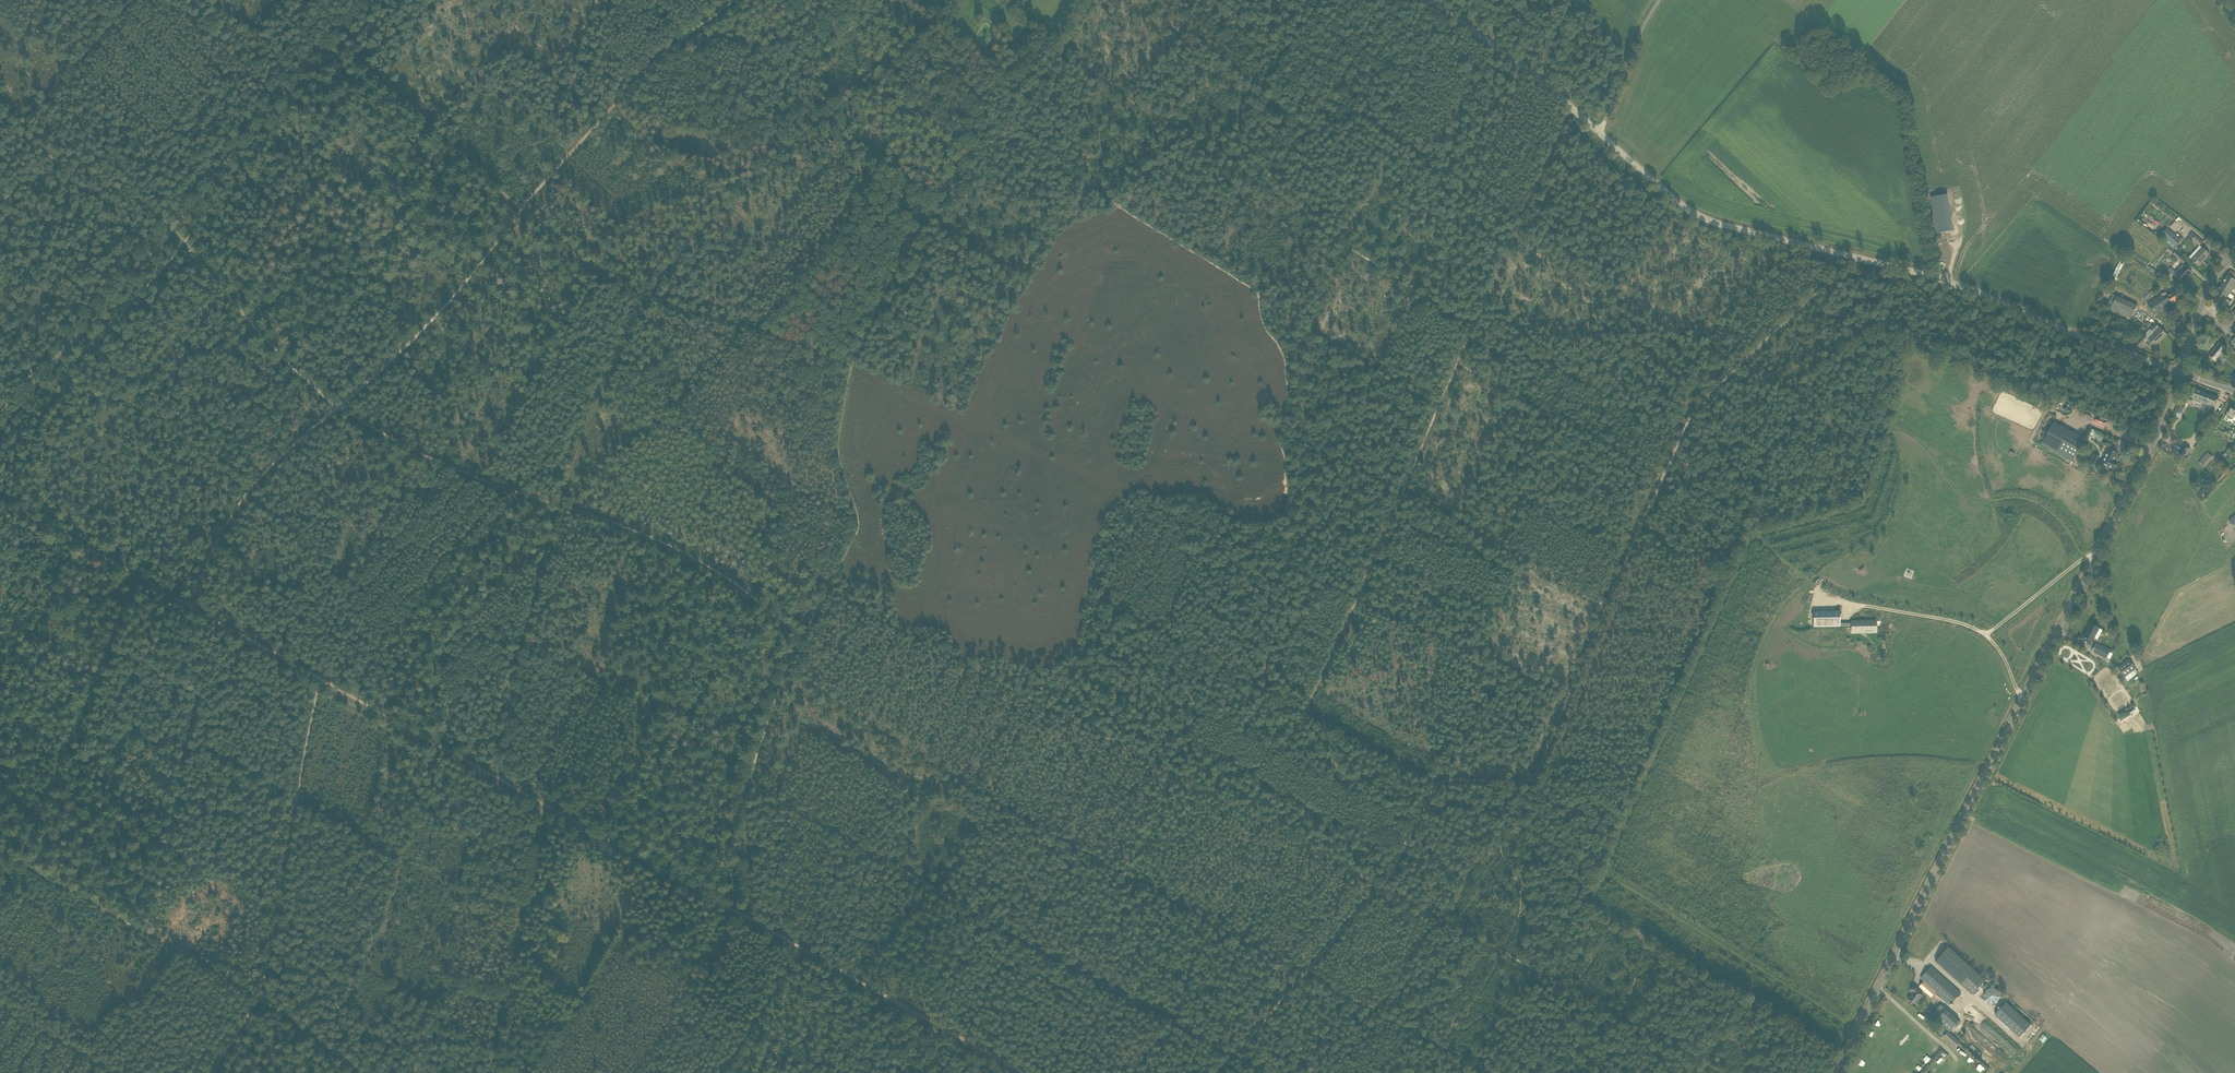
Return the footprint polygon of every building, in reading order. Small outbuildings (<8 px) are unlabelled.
[(1931,197),(1937,234),(1953,231),(1947,194),(1931,197)] [(2163,240),(2166,243),(2172,249),(2174,249),(2181,241),(2175,235),(2171,231),(2163,240)] [(2189,236),(2199,245),(2202,242),(2192,233),(2189,236)] [(2192,259),(2194,262),(2199,266),(2209,254),(2202,248),(2192,259)] [(2173,254),(2183,264),(2186,260),(2176,251),(2173,254)] [(2192,273),(2188,269),(2185,267),(2181,272),(2178,269),(2174,273),(2177,276),(2180,278),(2184,282),(2192,273)] [(2166,272),(2171,276),(2175,271),(2170,268),(2166,272)] [(2234,285),(2234,273),(2230,270),(2211,302),(2220,308),(2224,301),(2230,304),(2232,300),(2228,297),(2234,285)] [(2154,315),(2179,299),(2176,294),(2175,292),(2169,296),(2166,292),(2161,294),(2161,295),(2147,304),(2151,311),(2154,315)] [(2130,319),(2137,306),(2117,296),(2113,305),(2111,309),(2110,309),(2130,319)] [(2149,329),(2153,333),(2160,327),(2156,324),(2151,328),(2149,329)] [(2149,339),(2155,346),(2167,335),(2160,328),(2149,339)] [(2208,356),(2216,362),(2227,347),(2219,342),(2208,356)] [(2199,402),(2201,403),(2202,402),(2215,407),(2217,403),(2219,398),(2191,387),(2186,400),(2192,402),(2193,398),(2199,401),(2199,402)] [(2225,418),(2231,420),(2233,419),(2234,416),(2234,406),(2232,405),(2229,413),(2227,412),(2225,418)] [(2051,427),(2041,445),(2073,461),(2082,444),(2051,427)] [(2104,445),(2110,448),(2113,442),(2107,439),(2104,445)] [(2178,454),(2183,457),(2184,458),(2191,448),(2185,445),(2178,454)] [(2107,467),(2113,470),(2117,463),(2115,462),(2116,459),(2115,458),(2118,454),(2109,449),(2104,459),(2103,458),(2101,462),(2108,465),(2107,467)] [(2198,463),(2204,468),(2214,457),(2208,452),(2198,463)] [(2090,461),(2091,462),(2091,463),(2096,465),(2100,457),(2095,455),(2093,454),(2090,461)] [(2220,471),(2216,477),(2220,480),(2224,474),(2220,471)] [(1875,621),(1863,621),(1863,622),(1860,622),(1852,622),(1852,623),(1840,623),(1840,615),(1840,611),(1832,611),(1813,612),(1813,627),(1840,626),(1852,625),(1852,632),(1864,631),(1864,629),(1876,628),(1875,621)] [(2083,637),(2092,642),(2099,628),(2091,624),(2083,637)] [(2096,644),(2092,651),(2106,659),(2110,651),(2096,644)] [(2118,668),(2125,677),(2136,669),(2129,660),(2118,668)] [(1935,961),(1973,994),(1986,980),(1948,947),(1935,961)] [(1936,992),(1950,1004),(1961,993),(1931,966),(1921,978),(1928,984),(1936,992)] [(1928,984),(1923,990),(1931,997),(1936,992),(1928,984)] [(1918,996),(1923,990),(1914,985),(1910,991),(1912,993),(1908,999),(1917,1005),(1921,998),(1918,996)] [(1997,1001),(1993,986),(1984,989),(1984,992),(1982,993),(1985,1004),(1997,1001)] [(2006,1002),(1995,1015),(2020,1037),(2031,1024),(2006,1002)] [(1941,1004),(1931,1015),(1950,1031),(1960,1021),(1947,1009),(1941,1004)] [(1944,1036),(1945,1038),(1947,1037),(1954,1043),(1953,1045),(1956,1047),(1960,1042),(1948,1031),(1944,1036)] [(1921,1058),(1926,1062),(1930,1058),(1925,1054),(1921,1058)] [(1857,1060),(1854,1065),(1859,1068),(1862,1063),(1857,1060)]
